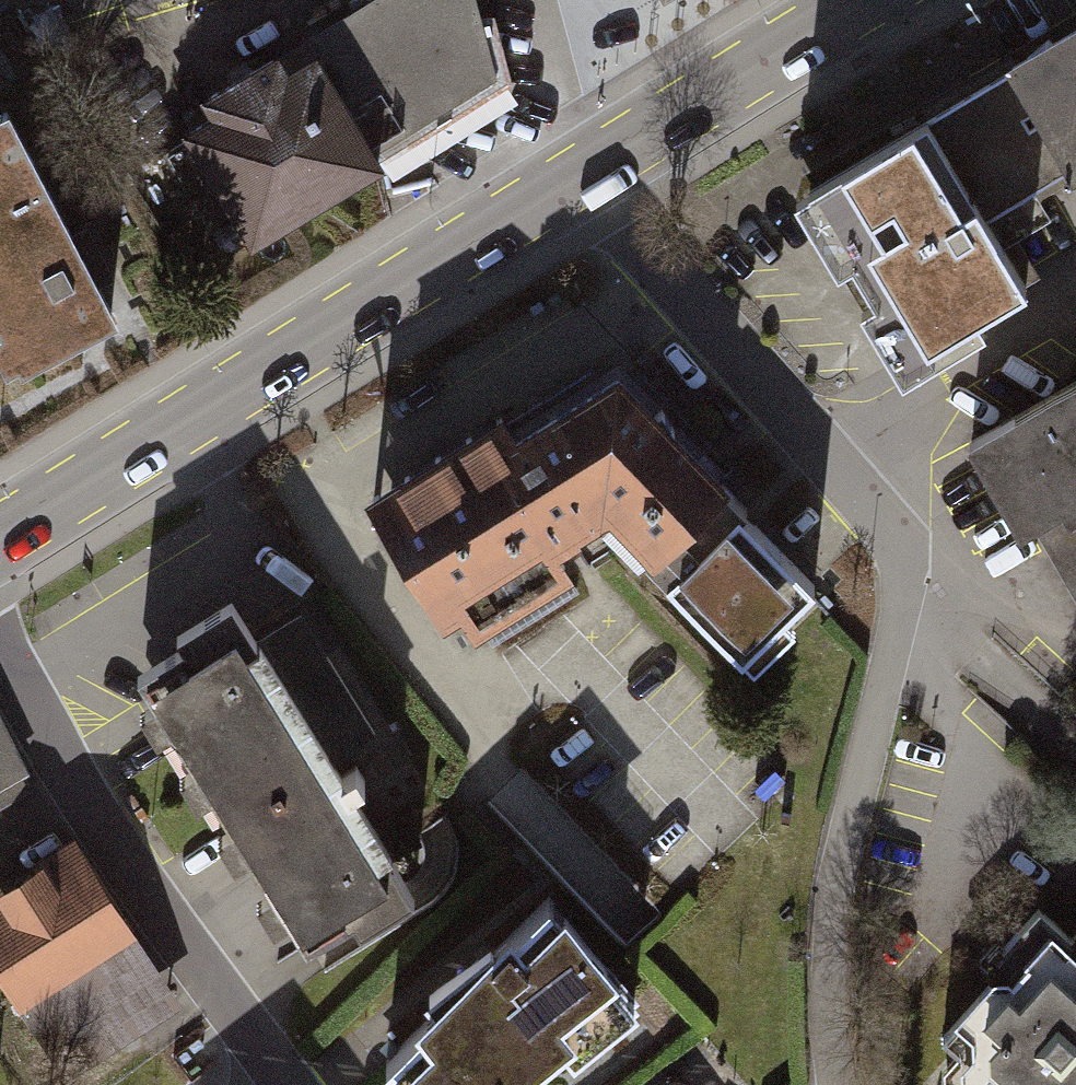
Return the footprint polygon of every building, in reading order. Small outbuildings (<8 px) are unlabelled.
[(320,49),(395,168),(507,95),(485,0),(400,0),(320,49)] [(1025,75),(1075,170),(1075,43),(1025,75)] [(320,49),(186,133),(267,262),(401,178),(395,168),(320,49)] [(1075,191),(1075,170),(1025,75),(813,203),(896,341),(1028,264),(1012,232),(1075,191)] [(0,133),(0,405),(0,406),(144,335),(35,116),(0,133)] [(645,374),(543,440),(607,544),(635,520),(682,575),(759,512),(645,374)] [(974,441),(1025,532),(1075,504),(1075,385),(974,441)] [(607,544),(543,440),(399,528),(486,669),(604,597),(581,560),(607,544)] [(845,606),(762,523),(682,598),(768,685),(825,626),(845,606)] [(241,665),(169,706),(318,964),(422,904),(273,646),(241,665)] [(0,905),(0,963),(73,1084),(91,1084),(191,1025),(87,853),(0,905)] [(940,1040),(957,1056),(943,1071),(944,1084),(1075,1084),(1075,932),(1072,936),(1040,906),(1003,946),(999,943),(988,955),(988,976),(994,981),(940,1040)] [(583,913),(397,1072),(407,1084),(563,1084),(582,1071),(610,1073),(666,1020),(583,913)]
